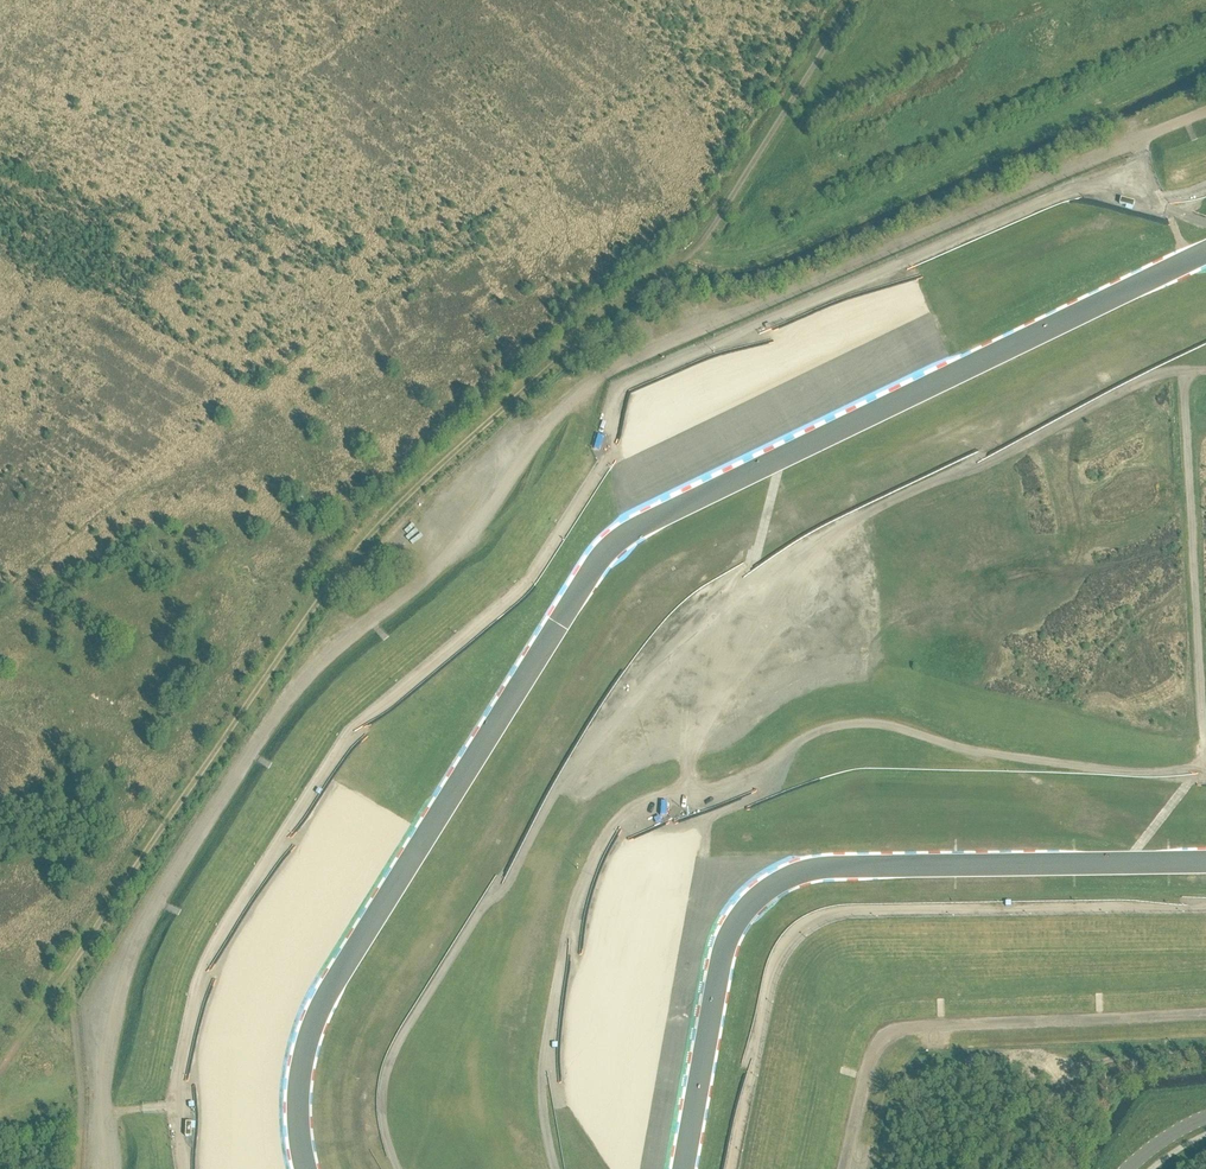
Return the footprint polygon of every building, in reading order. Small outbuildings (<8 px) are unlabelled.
[(884,293),(874,293),(873,303),(884,303),(884,293)] [(682,484),(686,483),(683,474),(664,481),(670,498),(675,496),(672,490),(677,489),(674,482),(681,480),(682,484)] [(629,680),(623,686),(628,691),(634,684),(629,680)] [(696,818),(702,824),(713,813),(706,807),(696,818)]
